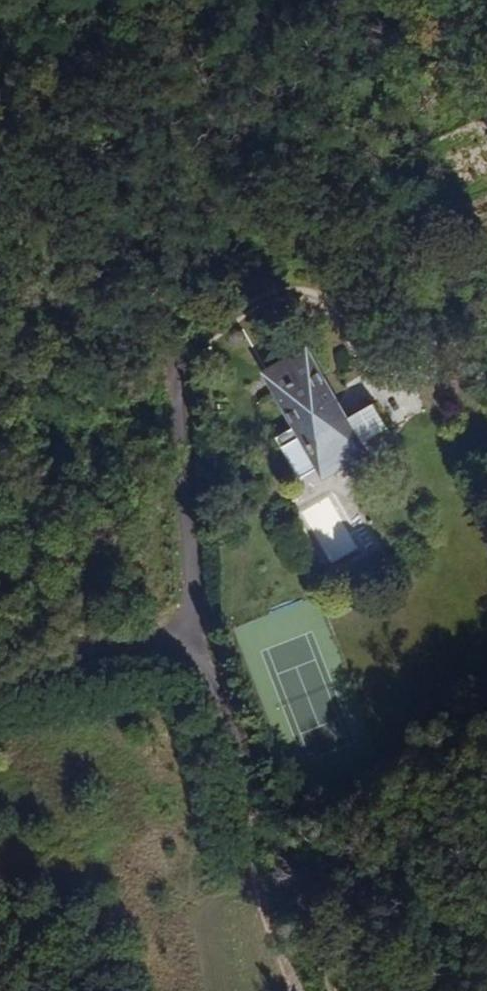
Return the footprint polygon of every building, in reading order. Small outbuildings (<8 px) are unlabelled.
[(309,351),(270,370),(300,431),(281,442),(296,474),(321,461),(325,469),(361,450),(358,442),(382,429),(371,404),(345,417),(309,351)] [(325,498),(302,511),(315,535),(339,522),(325,498)]
